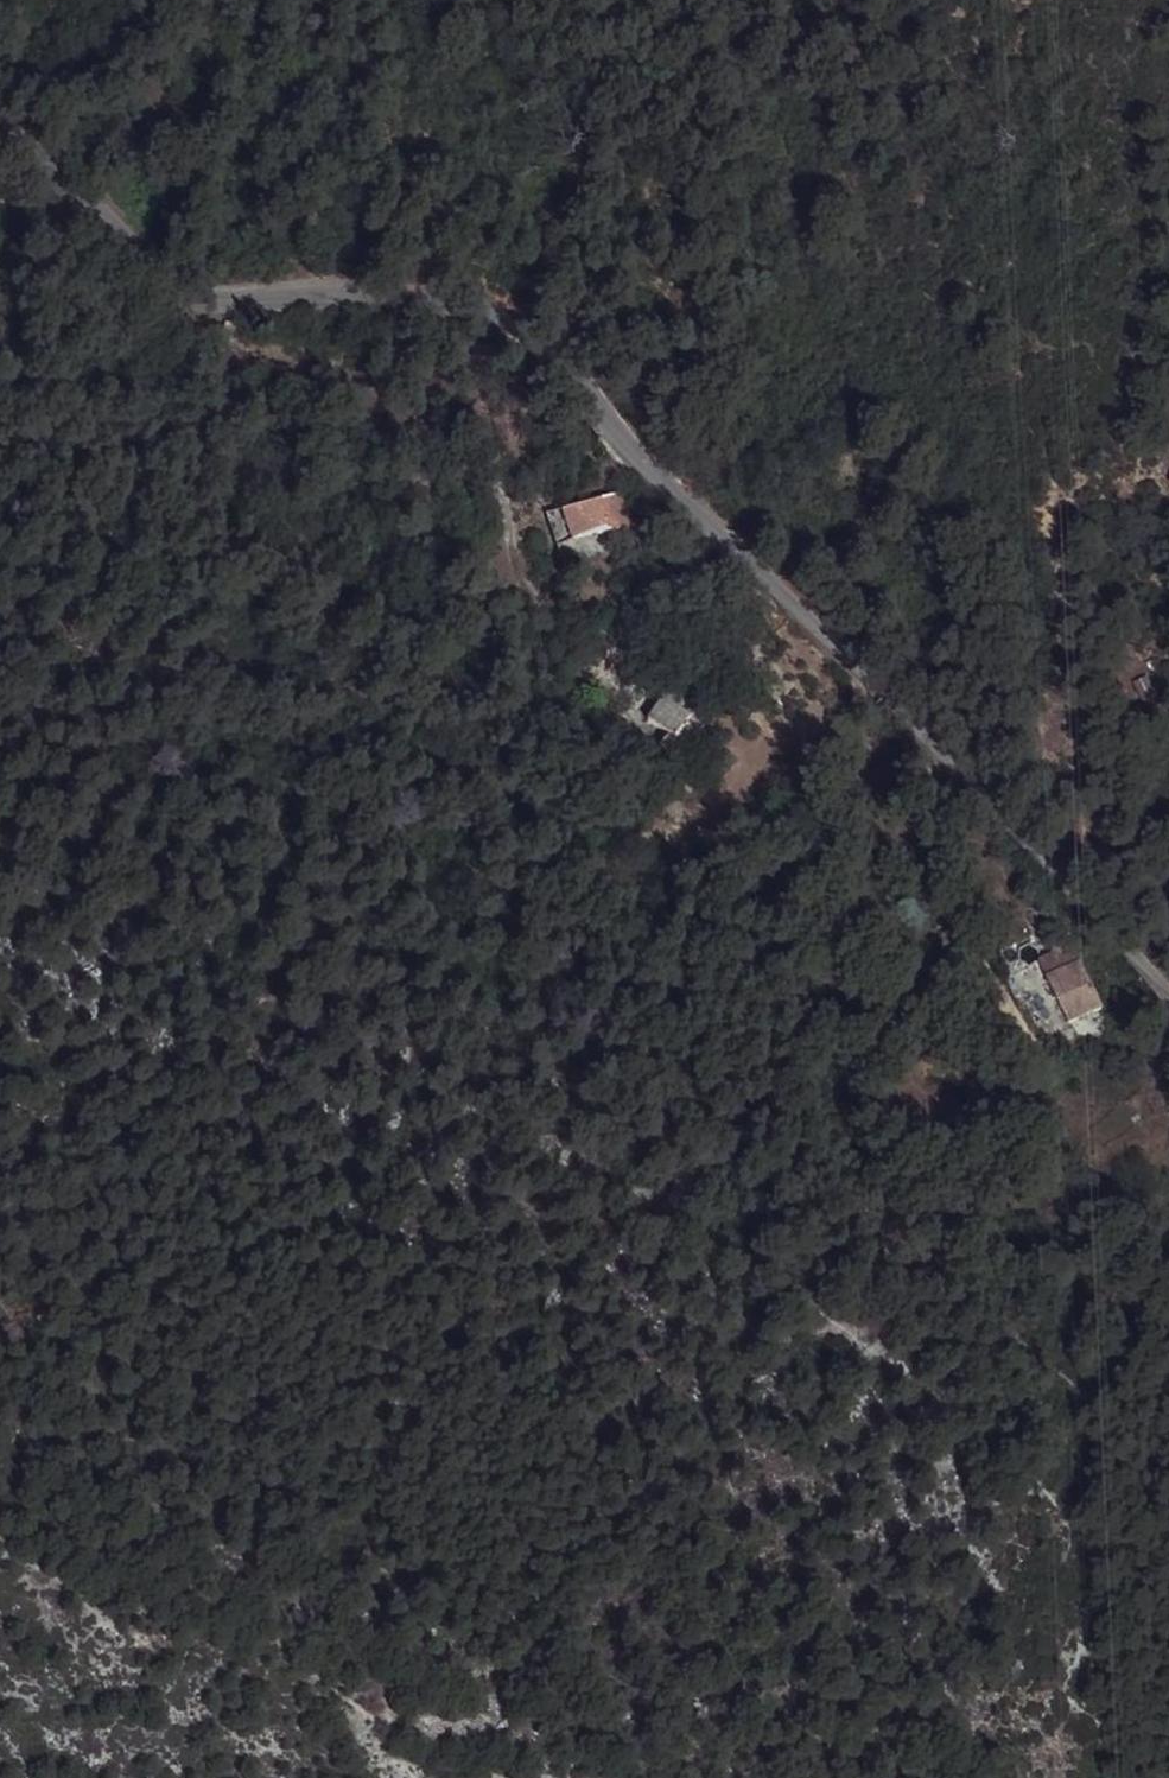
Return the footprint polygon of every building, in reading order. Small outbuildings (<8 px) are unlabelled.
[(549,513),(558,545),(631,525),(621,493),(549,513)] [(653,712),(601,748),(635,802),(690,767),(653,712)] [(1071,944),(1036,958),(1042,975),(1078,961),(1071,944)] [(1109,1010),(1087,964),(1045,983),(1067,1030),(1109,1010)]
